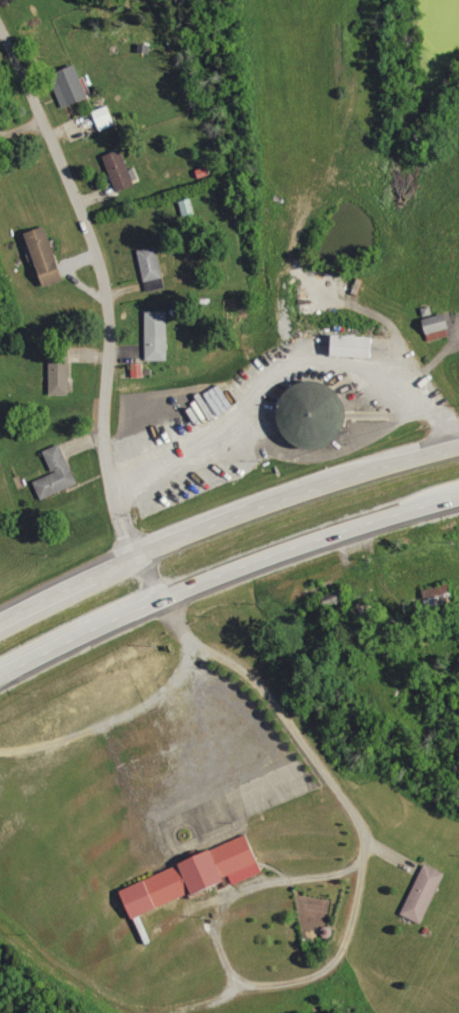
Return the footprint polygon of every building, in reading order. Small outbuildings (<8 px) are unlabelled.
[(52,75),(65,108),(91,97),(78,65),(52,75)] [(101,131),(117,125),(110,106),(94,112),(101,131)] [(136,187),(124,150),(106,155),(117,192),(136,187)] [(65,280),(48,227),(28,233),(44,287),(65,280)] [(163,279),(160,247),(140,249),(144,281),(163,279)] [(147,361),(169,360),(169,311),(147,311),(147,361)] [(431,342),(455,334),(448,313),(424,320),(431,342)] [(379,337),(333,336),(333,357),(379,358),(379,337)] [(71,347),(51,347),(51,395),(70,396),(71,347)] [(293,385),(285,393),(279,403),(277,414),(279,425),(283,435),(291,443),(302,448),(314,450),(326,447),(336,441),(344,431),(347,420),(347,408),(343,396),(335,387),(325,382),(314,379),(303,380),(293,385)] [(44,451),(54,474),(34,482),(42,500),(79,485),(62,444),(44,451)] [(428,606),(454,602),(452,586),(426,589),(428,606)] [(119,891),(132,919),(191,892),(193,895),(224,881),(223,878),(228,875),(233,887),(264,873),(245,833),(119,891)] [(447,872),(426,863),(404,914),(424,923),(447,872)]
